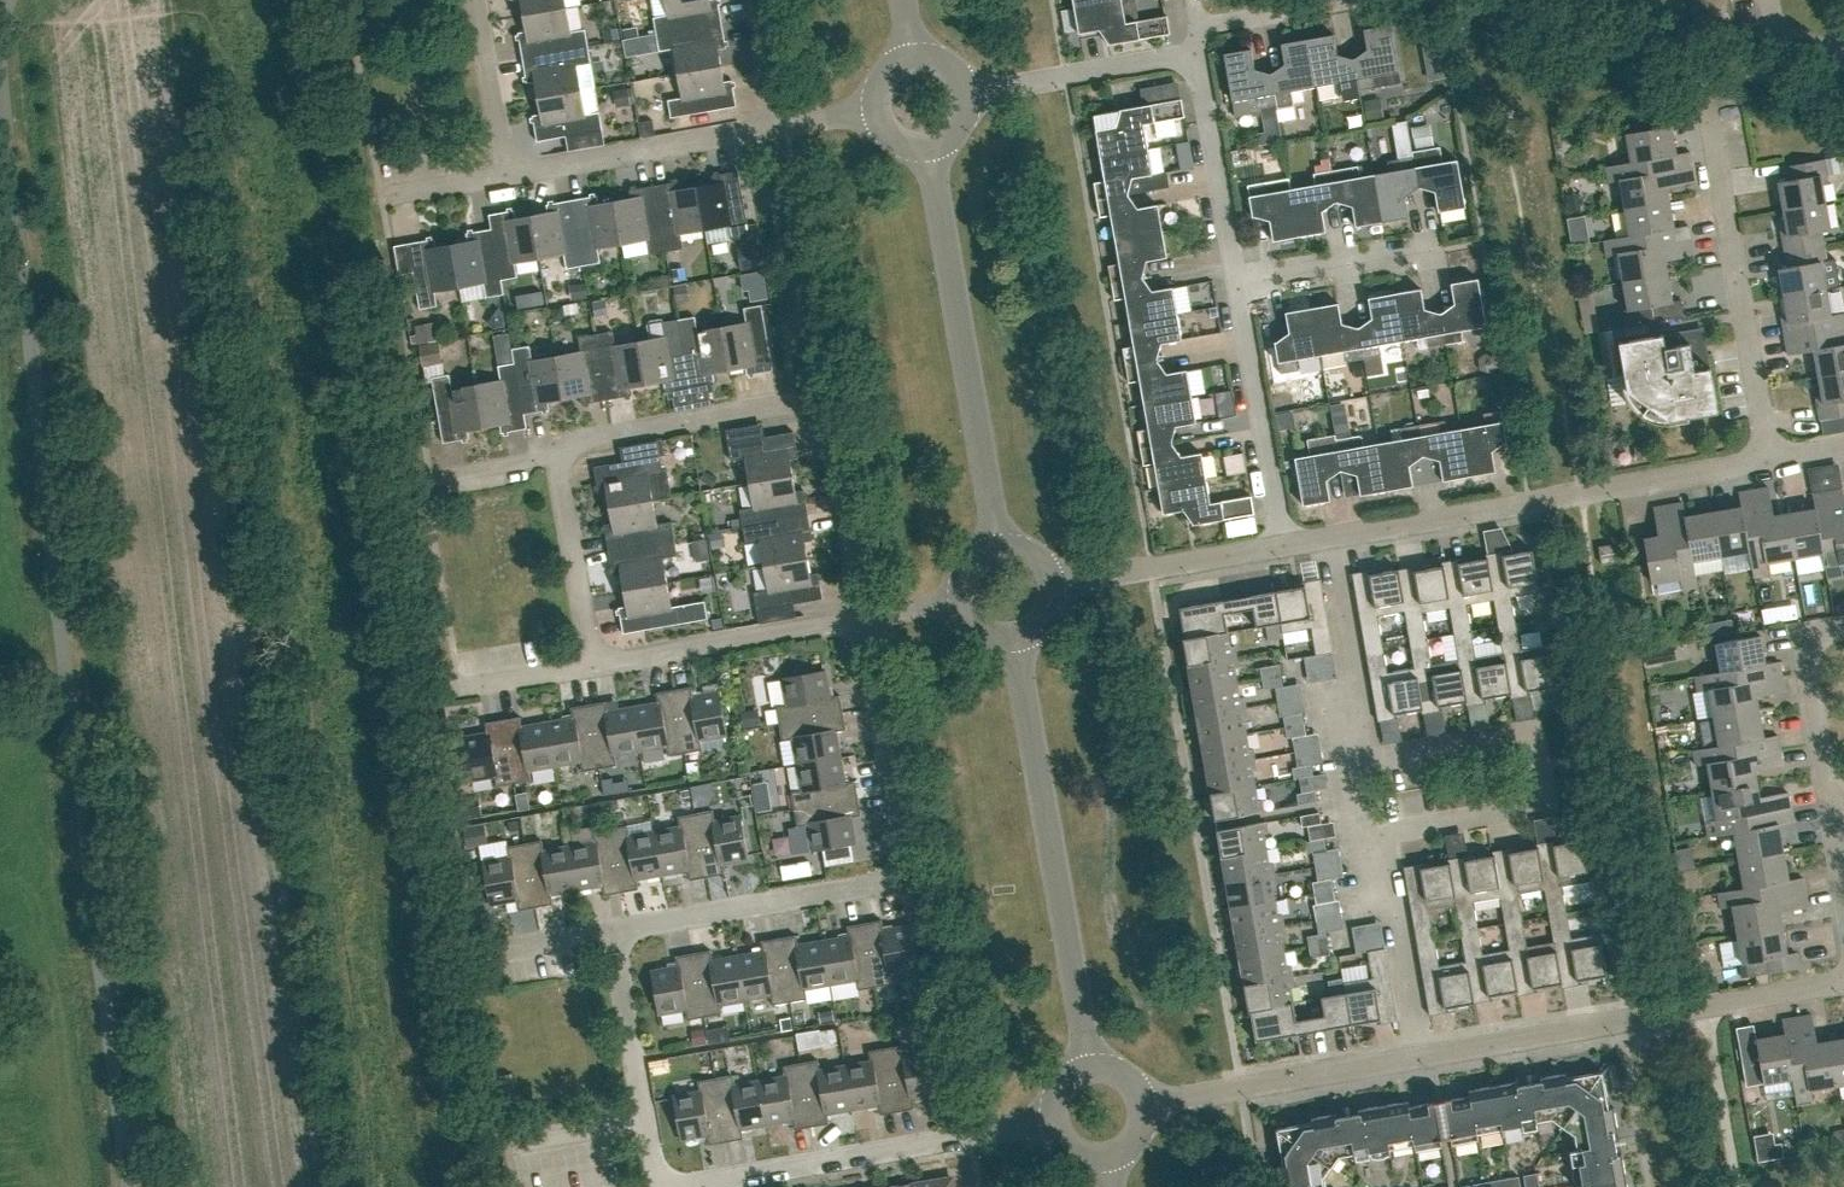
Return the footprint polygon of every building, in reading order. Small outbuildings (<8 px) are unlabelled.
[(523,15),(567,8),(565,0),(521,0),(523,15)] [(654,17),(657,34),(722,23),(718,0),(665,0),(668,15),(654,17)] [(1106,29),(1109,43),(1108,43),(1108,45),(1170,34),(1167,16),(1126,23),(1122,0),(1116,0),(1074,7),(1079,34),(1106,29)] [(1734,21),(1731,0),(1690,0),(1695,28),(1734,21)] [(523,15),(526,31),(518,33),(523,58),(588,46),(585,29),(571,32),(567,8),(523,15)] [(657,34),(659,51),(674,49),(678,73),(721,66),(718,50),(727,48),(722,23),(657,34)] [(1369,56),(1354,59),(1354,58),(1359,90),(1388,85),(1386,74),(1399,72),(1391,25),(1364,29),(1369,56)] [(1360,97),(1359,90),(1354,58),(1353,59),(1339,62),(1334,34),(1308,39),(1316,87),(1340,82),(1343,100),(1360,97)] [(1440,36),(1421,39),(1423,54),(1442,50),(1440,36)] [(635,38),(623,40),(626,57),(638,55),(635,38)] [(1272,73),(1271,73),(1277,105),(1276,105),(1277,110),(1293,107),(1295,106),(1294,103),(1305,101),(1302,89),(1316,87),(1308,39),(1281,44),(1286,71),(1272,73)] [(577,66),(591,63),(588,46),(523,58),(527,83),(535,82),(538,98),(581,90),(577,66)] [(1256,76),(1251,49),(1224,54),(1235,117),(1262,112),(1261,108),(1276,105),(1277,105),(1271,73),(1270,73),(1270,74),(1256,76)] [(668,100),(671,118),(737,106),(732,80),(724,82),(721,66),(678,73),(682,98),(668,100)] [(600,112),(585,115),(581,90),(538,98),(541,114),(533,115),(537,141),(603,130),(600,112)] [(1097,130),(1096,130),(1101,157),(1148,148),(1144,124),(1185,117),(1182,99),(1120,110),(1094,115),(1097,130)] [(1296,119),(1293,107),(1277,110),(1279,122),(1296,119)] [(1671,126),(1627,134),(1632,162),(1632,163),(1647,160),(1649,174),(1693,167),(1690,152),(1676,154),(1671,126)] [(1177,159),(1191,157),(1188,140),(1174,142),(1177,159)] [(1440,147),(1413,152),(1412,152),(1413,156),(1419,188),(1420,188),(1420,187),(1434,185),(1439,212),(1466,207),(1457,160),(1443,162),(1440,147)] [(1105,180),(1094,182),(1097,200),(1129,194),(1128,194),(1126,179),(1153,175),(1148,148),(1101,157),(1105,180)] [(1388,172),(1374,174),(1382,222),(1409,217),(1404,190),(1418,188),(1419,188),(1413,156),(1396,159),(1389,160),(1387,164),(1388,172)] [(1839,157),(1824,159),(1826,175),(1841,172),(1839,157)] [(1787,180),(1779,182),(1783,210),(1825,202),(1821,176),(1826,175),(1824,159),(1785,166),(1787,180)] [(1606,167),(1609,182),(1620,180),(1625,208),(1669,200),(1667,187),(1695,182),(1693,167),(1649,174),(1647,160),(1632,163),(1632,162),(1606,167)] [(1351,199),(1356,227),(1382,222),(1374,174),(1360,177),(1358,166),(1331,171),(1336,203),(1337,202),(1351,199)] [(712,175),(714,183),(697,186),(705,230),(729,225),(732,240),(750,236),(738,171),(712,175)] [(1300,236),(1326,232),(1321,205),(1335,202),(1335,203),(1336,203),(1331,171),(1313,174),(1315,185),(1291,189),(1300,236)] [(681,189),(680,181),(655,185),(666,251),(683,248),(681,234),(705,230),(697,186),(681,189)] [(1268,214),(1273,241),(1300,236),(1291,189),(1267,193),(1265,182),(1247,185),(1253,217),(1254,217),(1268,214)] [(629,190),(631,198),(615,201),(622,244),(647,240),(649,254),(666,251),(655,185),(629,190)] [(1100,217),(1111,215),(1115,239),(1163,231),(1158,205),(1131,209),(1129,195),(1129,194),(1097,200),(1100,217)] [(599,204),(597,195),(572,200),(584,266),(600,263),(598,248),(622,244),(615,201),(599,204)] [(547,204),(548,212),(532,215),(540,259),(564,254),(567,269),(584,266),(572,200),(547,204)] [(1688,225),(1674,228),(1669,200),(1625,208),(1630,236),(1645,234),(1647,248),(1691,240),(1688,225)] [(1788,236),(1782,237),(1785,253),(1824,246),(1822,231),(1830,230),(1825,202),(1783,210),(1788,236)] [(515,210),(489,214),(492,229),(501,280),(502,280),(518,277),(515,263),(540,259),(532,215),(516,218),(515,210)] [(467,233),(468,241),(452,244),(459,287),(484,283),(486,297),(504,294),(502,280),(501,280),(492,229),(467,233)] [(1120,263),(1109,265),(1112,282),(1143,277),(1143,276),(1140,262),(1167,257),(1163,231),(1115,239),(1120,263)] [(1667,274),(1665,260),(1693,255),(1691,240),(1647,248),(1645,234),(1630,236),(1604,240),(1607,256),(1618,254),(1623,282),(1667,274)] [(437,306),(435,292),(459,287),(452,244),(436,247),(434,239),(408,243),(420,309),(437,306)] [(1788,267),(1779,268),(1784,296),(1826,289),(1821,262),(1827,262),(1824,246),(1785,253),(1788,267)] [(741,269),(761,266),(758,250),(738,253),(741,269)] [(1623,282),(1628,309),(1623,310),(1626,326),(1684,316),(1681,300),(1672,302),(1667,274),(1623,282)] [(1115,300),(1126,298),(1130,322),(1177,314),(1173,287),(1145,292),(1143,278),(1143,277),(1112,282),(1115,300)] [(1446,344),(1464,341),(1462,331),(1487,326),(1478,279),(1451,283),(1456,310),(1442,313),(1441,312),(1441,313),(1446,344)] [(765,286),(749,289),(751,301),(767,298),(765,286)] [(1426,316),(1421,289),(1395,293),(1403,341),(1427,337),(1429,347),(1446,344),(1441,313),(1440,313),(1426,316)] [(1783,323),(1786,339),(1843,329),(1843,320),(1843,313),(1830,315),(1826,289),(1784,296),(1789,323),(1783,323)] [(1384,373),(1379,345),(1403,341),(1395,293),(1368,298),(1373,325),(1359,327),(1358,327),(1364,359),(1367,376),(1384,373)] [(1344,351),(1346,362),(1364,359),(1358,327),(1357,327),(1357,328),(1343,330),(1338,303),(1312,308),(1320,355),(1344,351)] [(744,308),(746,322),(722,326),(730,370),(746,367),(747,375),(773,370),(762,305),(744,308)] [(1280,373),(1298,370),(1296,359),(1320,355),(1312,308),(1286,312),(1290,339),(1276,342),(1276,341),(1275,342),(1280,373)] [(1134,346),(1123,348),(1126,365),(1158,360),(1158,359),(1157,359),(1155,345),(1182,340),(1177,314),(1130,322),(1134,346)] [(698,331),(695,317),(678,319),(690,385),(715,381),(714,372),(730,370),(722,326),(698,331)] [(650,324),(653,339),(639,341),(647,384),(663,381),(664,389),(690,385),(678,319),(650,324)] [(1814,351),(1819,377),(1843,372),(1843,329),(1786,339),(1788,355),(1814,351)] [(615,345),(612,331),(595,334),(607,399),(632,395),(631,387),(647,384),(639,341),(615,345)] [(580,396),(582,404),(607,399),(595,334),(578,337),(581,351),(556,356),(564,399),(580,396)] [(1620,373),(1623,386),(1624,390),(1625,394),(1626,397),(1628,401),(1630,404),(1633,407),(1635,410),(1638,413),(1641,416),(1645,418),(1648,420),(1652,421),(1656,422),(1660,423),(1664,424),(1668,424),(1672,424),(1676,423),(1689,421),(1688,417),(1718,412),(1711,368),(1710,368),(1708,353),(1692,356),(1690,343),(1676,345),(1675,335),(1664,337),(1663,334),(1619,342),(1624,372),(1620,373)] [(434,350),(421,351),(420,345),(412,346),(415,369),(436,367),(434,350)] [(550,410),(548,401),(564,399),(556,356),(532,360),(530,346),(512,348),(514,363),(515,363),(524,414),(525,414),(550,410)] [(497,351),(500,366),(514,363),(512,348),(497,351)] [(1129,382),(1140,381),(1144,405),(1192,396),(1187,370),(1160,375),(1157,360),(1158,360),(1126,365),(1129,382)] [(502,433),(527,428),(525,414),(524,414),(515,363),(514,363),(500,366),(498,366),(501,380),(476,384),(484,427),(500,425),(502,433)] [(1202,369),(1187,371),(1192,395),(1206,393),(1202,369)] [(1817,404),(1820,420),(1843,416),(1843,372),(1819,377),(1823,403),(1817,404)] [(469,438),(468,430),(484,427),(476,384),(452,389),(450,374),(432,377),(443,443),(469,438)] [(1144,405),(1149,429),(1138,430),(1141,448),(1172,442),(1169,427),(1196,423),(1192,396),(1144,405)] [(1496,471),(1491,444),(1505,442),(1507,442),(1501,410),(1483,413),(1485,424),(1461,429),(1470,476),(1496,471)] [(1461,429),(1437,433),(1435,422),(1418,425),(1424,457),(1424,456),(1438,453),(1443,481),(1470,476),(1461,429)] [(1418,425),(1400,428),(1391,429),(1392,441),(1378,443),(1387,490),(1413,486),(1409,459),(1423,456),(1423,457),(1424,457),(1418,425)] [(745,458),(750,482),(793,475),(790,459),(798,457),(794,431),(728,443),(731,460),(745,458)] [(1340,471),(1341,471),(1335,439),(1336,439),(1335,434),(1307,439),(1310,455),(1295,458),(1303,505),(1331,500),(1326,473),(1340,471)] [(1356,468),(1361,495),(1387,490),(1378,443),(1363,446),(1362,437),(1359,435),(1336,439),(1335,439),(1341,471),(1342,471),(1356,468)] [(1141,448),(1144,465),(1155,463),(1159,487),(1206,479),(1202,453),(1174,457),(1172,443),(1173,443),(1172,442),(1141,448)] [(1646,443),(1635,445),(1638,459),(1649,457),(1646,443)] [(599,492),(607,491),(610,507),(653,499),(653,500),(672,497),(670,485),(667,472),(663,469),(662,469),(660,455),(594,466),(599,492)] [(706,471),(701,479),(714,486),(718,478),(706,471)] [(750,482),(754,507),(740,509),(743,526),(808,515),(804,490),(796,491),(793,475),(750,482)] [(1159,487),(1163,514),(1191,509),(1193,523),(1193,525),(1255,514),(1251,496),(1210,503),(1206,479),(1159,487)] [(1787,513),(1774,516),(1769,487),(1754,490),(1762,534),(1747,536),(1750,551),(1749,551),(1754,577),(1769,574),(1767,563),(1795,558),(1787,513)] [(1842,489),(1827,492),(1835,535),(1821,538),(1823,553),(1827,578),(1843,576),(1841,564),(1843,564),(1843,498),(1842,489)] [(1739,492),(1741,507),(1713,512),(1721,556),(1749,551),(1750,551),(1747,536),(1762,534),(1754,490),(1739,492)] [(1813,494),(1815,508),(1787,513),(1795,558),(1823,553),(1821,538),(1835,535),(1827,492),(1813,494)] [(610,507),(612,523),(604,524),(609,550),(674,538),(671,521),(657,524),(653,500),(653,499),(610,507)] [(1713,512),(1686,516),(1683,502),(1668,505),(1676,548),(1690,546),(1693,561),(1721,556),(1713,512)] [(1644,538),(1652,583),(1680,578),(1682,589),(1698,586),(1693,561),(1690,546),(1676,548),(1668,505),(1653,507),(1658,536),(1644,538)] [(743,526),(746,543),(760,541),(764,565),(807,558),(805,541),(813,540),(808,515),(743,526)] [(609,550),(613,575),(621,574),(624,590),(667,582),(663,558),(677,555),(674,538),(609,550)] [(709,560),(706,540),(694,542),(697,562),(709,560)] [(1602,546),(1599,546),(1602,564),(1615,562),(1612,544),(1609,544),(1602,546)] [(1506,555),(1506,551),(1486,554),(1486,558),(1487,558),(1495,600),(1494,600),(1498,626),(1516,623),(1511,597),(1540,592),(1532,550),(1506,555)] [(764,565),(768,590),(754,592),(757,610),(823,598),(818,572),(810,574),(807,558),(764,565)] [(1454,634),(1472,631),(1467,604),(1494,600),(1495,600),(1487,558),(1486,558),(1462,563),(1461,558),(1441,562),(1442,566),(1443,566),(1450,607),(1449,607),(1454,634)] [(1418,570),(1417,566),(1398,569),(1405,611),(1404,611),(1410,642),(1427,638),(1423,612),(1449,607),(1450,607),(1443,566),(1442,566),(1418,570)] [(1404,611),(1405,611),(1398,569),(1373,574),(1372,570),(1352,573),(1365,645),(1382,642),(1378,616),(1404,611)] [(1316,655),(1333,652),(1320,579),(1301,582),(1301,586),(1276,591),(1282,623),(1281,623),(1282,633),(1311,628),(1316,655)] [(624,590),(627,606),(619,607),(623,633),(708,618),(705,601),(672,607),(667,582),(624,590)] [(1811,587),(1792,590),(1795,609),(1814,606),(1811,587)] [(1180,608),(1185,638),(1185,639),(1228,631),(1225,613),(1253,608),(1256,627),(1281,623),(1282,623),(1276,591),(1180,608)] [(1510,694),(1511,698),(1531,694),(1530,690),(1556,686),(1549,644),(1520,649),(1516,623),(1498,626),(1503,652),(1504,652),(1511,694),(1510,694)] [(1266,626),(1268,641),(1283,638),(1280,624),(1266,626)] [(1231,646),(1228,632),(1228,631),(1185,639),(1185,638),(1183,638),(1188,665),(1236,656),(1234,646),(1231,646)] [(1504,652),(1503,652),(1476,657),(1472,631),(1454,634),(1459,660),(1460,660),(1467,701),(1466,702),(1467,706),(1486,702),(1486,698),(1510,694),(1511,694),(1504,652)] [(1782,676),(1779,661),(1765,664),(1760,635),(1716,643),(1721,671),(1721,672),(1736,669),(1738,684),(1782,676)] [(1467,701),(1460,660),(1459,660),(1432,665),(1427,638),(1410,642),(1414,668),(1415,668),(1422,709),(1422,714),(1442,710),(1441,706),(1466,702),(1467,701)] [(1397,714),(1422,709),(1415,668),(1414,668),(1387,673),(1382,642),(1365,645),(1378,721),(1398,718),(1397,714)] [(1660,662),(1658,648),(1643,651),(1645,665),(1660,662)] [(1234,668),(1238,667),(1236,656),(1188,665),(1193,690),(1237,683),(1234,668)] [(1281,675),(1279,664),(1260,668),(1262,678),(1281,675)] [(1721,671),(1695,676),(1698,692),(1709,690),(1714,718),(1759,710),(1756,696),(1785,691),(1782,676),(1738,684),(1736,669),(1721,672),(1721,671)] [(786,704),(776,706),(779,723),(843,712),(840,695),(830,697),(826,670),(781,678),(786,704)] [(1283,686),(1281,675),(1262,678),(1264,689),(1283,686)] [(1243,697),(1240,698),(1237,683),(1193,690),(1197,716),(1245,708),(1243,697)] [(700,740),(727,735),(719,691),(693,696),(691,686),(674,689),(685,753),(702,750),(700,740)] [(666,746),(668,756),(685,753),(674,689),(657,692),(658,702),(633,706),(641,751),(666,746)] [(607,711),(606,701),(588,704),(600,768),(617,765),(615,755),(641,751),(633,706),(607,711)] [(571,707),(573,717),(547,721),(555,766),(581,761),(582,771),(600,768),(588,704),(571,707)] [(1243,719),(1247,718),(1245,708),(1197,716),(1202,742),(1246,734),(1243,719)] [(1780,750),(1778,735),(1763,738),(1759,710),(1714,718),(1719,745),(1719,746),(1734,744),(1737,758),(1780,750)] [(782,741),(792,739),(797,764),(841,757),(836,731),(846,729),(843,712),(779,723),(782,741)] [(1285,727),(1304,724),(1302,713),(1283,716),(1285,727)] [(514,783),(531,780),(530,770),(555,766),(547,721),(522,726),(520,716),(503,719),(514,783)] [(461,737),(468,781),(495,776),(497,786),(514,783),(503,719),(485,722),(487,732),(461,737)] [(1287,738),(1306,734),(1304,724),(1285,727),(1287,738)] [(1252,748),(1249,749),(1246,734),(1202,742),(1206,767),(1254,759),(1252,748)] [(1696,765),(1708,764),(1713,791),(1757,784),(1754,770),(1783,765),(1780,750),(1737,758),(1734,744),(1719,746),(1719,745),(1693,750),(1696,765)] [(775,756),(777,779),(789,778),(787,755),(775,756)] [(797,764),(801,790),(791,791),(794,809),(858,798),(855,780),(845,782),(841,757),(797,764)] [(1252,770),(1256,770),(1254,759),(1206,767),(1211,793),(1255,785),(1252,770)] [(1292,768),(1294,778),(1313,775),(1311,764),(1292,768)] [(556,781),(577,778),(575,765),(554,768),(556,781)] [(1790,807),(1788,792),(1759,797),(1757,784),(1713,791),(1717,819),(1706,821),(1709,837),(1734,832),(1749,829),(1747,815),(1790,807)] [(1261,800),(1258,800),(1255,785),(1211,793),(1215,819),(1263,811),(1261,800)] [(1297,793),(1298,804),(1318,801),(1316,790),(1297,793)] [(861,815),(858,798),(794,809),(797,826),(791,827),(795,854),(856,843),(851,817),(861,815)] [(1784,852),(1779,825),(1793,822),(1790,807),(1747,815),(1749,829),(1734,832),(1739,860),(1784,852)] [(714,820),(713,810),(695,813),(707,877),(724,874),(722,864),(749,859),(741,815),(714,820)] [(1302,827),(1321,823),(1320,812),(1300,816),(1302,827)] [(678,816),(680,826),(654,830),(662,875),(688,870),(690,880),(707,877),(695,813),(678,816)] [(1267,833),(1265,822),(1217,830),(1222,856),(1266,849),(1264,834),(1267,833)] [(629,835),(627,825),(610,828),(621,892),(639,889),(637,879),(662,875),(654,830),(629,835)] [(593,831),(595,841),(569,845),(577,890),(602,885),(604,895),(621,892),(610,828),(593,831)] [(1326,849),(1324,838),(1305,842),(1307,853),(1326,849)] [(1549,915),(1566,912),(1562,886),(1590,881),(1583,839),(1557,844),(1556,840),(1536,843),(1537,848),(1538,847),(1546,889),(1545,889),(1549,915)] [(553,904),(551,894),(577,890),(569,845),(544,850),(542,840),(525,843),(536,907),(553,904)] [(517,900),(519,910),(536,907),(525,843),(507,846),(509,856),(482,861),(490,905),(517,900)] [(1546,889),(1538,847),(1537,848),(1513,852),(1512,848),(1492,851),(1493,855),(1494,855),(1501,897),(1500,897),(1505,923),(1522,920),(1518,894),(1545,889),(1546,889)] [(1272,863),(1269,863),(1266,849),(1222,856),(1226,882),(1274,874),(1272,863)] [(1805,893),(1803,878),(1788,880),(1784,852),(1739,860),(1744,888),(1744,889),(1759,886),(1762,900),(1805,893)] [(1494,855),(1493,855),(1468,860),(1468,855),(1448,859),(1449,863),(1450,863),(1457,904),(1456,905),(1461,931),(1478,928),(1474,902),(1500,897),(1501,897),(1494,855)] [(811,861),(797,863),(799,877),(813,874),(811,861)] [(1404,867),(1412,912),(1417,943),(1434,940),(1429,909),(1456,905),(1457,904),(1450,863),(1449,863),(1424,867),(1423,863),(1404,867)] [(1272,885),(1276,884),(1274,874),(1226,882),(1231,908),(1275,900),(1272,885)] [(1314,893),(1334,890),(1332,879),(1312,882),(1314,893)] [(1744,888),(1719,892),(1721,908),(1733,906),(1738,934),(1782,926),(1779,913),(1808,908),(1805,893),(1762,900),(1759,886),(1744,889),(1744,888)] [(1334,890),(1314,893),(1316,904),(1335,900),(1334,890)] [(1283,925),(1281,914),(1278,915),(1275,900),(1231,908),(1235,933),(1283,925)] [(1561,983),(1562,987),(1582,984),(1581,980),(1607,975),(1600,934),(1571,939),(1566,912),(1549,915),(1554,942),(1555,942),(1562,983),(1561,983)] [(1346,940),(1374,938),(1372,913),(1344,915),(1346,940)] [(883,929),(881,920),(864,923),(875,986),(893,983),(891,974),(918,969),(910,925),(883,929)] [(1527,947),(1522,920),(1505,923),(1510,950),(1510,949),(1518,991),(1517,991),(1517,995),(1537,992),(1536,988),(1561,983),(1562,983),(1555,942),(1554,942),(1527,947)] [(847,926),(849,935),(823,940),(831,984),(856,980),(858,989),(875,986),(864,923),(847,926)] [(1281,936),(1285,935),(1283,925),(1235,933),(1240,959),(1284,951),(1281,936)] [(1796,952),(1787,954),(1782,926),(1738,934),(1743,963),(1746,963),(1749,977),(1798,968),(1796,952)] [(1688,934),(1693,956),(1705,954),(1708,973),(1733,968),(1725,927),(1688,934)] [(1510,949),(1510,950),(1483,954),(1478,928),(1461,931),(1466,961),(1467,961),(1474,1003),(1493,1000),(1492,995),(1517,991),(1518,991),(1510,949)] [(1309,947),(1328,944),(1326,933),(1307,936),(1309,947)] [(790,1001),(807,998),(805,989),(831,984),(823,940),(798,944),(796,935),(779,938),(790,1001)] [(771,995),(773,1004),(790,1001),(779,938),(761,941),(763,950),(738,955),(745,999),(771,995)] [(1467,961),(1466,961),(1439,966),(1434,940),(1417,943),(1430,1015),(1449,1011),(1449,1007),(1474,1003),(1467,961)] [(1328,944),(1309,947),(1311,958),(1330,954),(1328,944)] [(1378,1024),(1398,1020),(1385,948),(1368,951),(1373,978),(1344,983),(1346,992),(1347,992),(1352,1024),(1377,1020),(1378,1024)] [(722,1013),(720,1004),(745,999),(738,955),(712,959),(710,950),(693,953),(704,1016),(722,1013)] [(1290,965),(1286,966),(1284,951),(1240,959),(1244,985),(1292,976),(1290,965)] [(685,1010),(687,1019),(704,1016),(693,953),(676,956),(678,965),(651,970),(659,1014),(685,1010)] [(1250,1010),(1293,1003),(1290,987),(1294,987),(1292,976),(1244,985),(1249,1011),(1251,1011),(1250,1010)] [(1331,995),(1346,992),(1344,983),(1343,978),(1328,980),(1331,995)] [(1296,1021),(1293,1003),(1250,1010),(1251,1011),(1256,1041),(1352,1024),(1347,992),(1346,992),(1331,995),(1321,997),(1324,1016),(1296,1021)] [(1797,1104),(1813,1101),(1811,1090),(1838,1085),(1831,1041),(1817,1043),(1812,1015),(1797,1017),(1805,1061),(1790,1063),(1793,1078),(1792,1078),(1797,1104)] [(1805,1061),(1797,1017),(1782,1020),(1785,1034),(1756,1039),(1759,1054),(1742,1057),(1747,1085),(1764,1082),(1764,1083),(1792,1078),(1793,1078),(1790,1063),(1805,1061)] [(793,1018),(783,1019),(784,1031),(795,1029),(793,1018)] [(856,1044),(858,1030),(842,1027),(840,1042),(856,1044)] [(720,1028),(709,1030),(711,1043),(722,1042),(720,1028)] [(823,1045),(820,1031),(799,1034),(802,1049),(823,1045)] [(1831,1041),(1838,1085),(1843,1084),(1843,1038),(1831,1041)] [(905,1054),(903,1044),(886,1047),(897,1111),(914,1108),(913,1098),(939,1094),(932,1050),(905,1054)] [(869,1050),(871,1060),(845,1065),(853,1109),(878,1105),(880,1114),(897,1111),(886,1047),(869,1050)] [(829,1123),(827,1114),(853,1109),(845,1065),(819,1069),(818,1059),(801,1062),(812,1126),(829,1123)] [(793,1120),(794,1129),(812,1126),(801,1062),(783,1065),(785,1075),(760,1080),(767,1124),(793,1120)] [(1539,1129),(1538,1122),(1552,1120),(1574,1135),(1577,1150),(1569,1151),(1576,1186),(1581,1185),(1582,1186),(1628,1186),(1614,1107),(1612,1107),(1612,1108),(1609,1108),(1603,1071),(1565,1077),(1565,1075),(1566,1074),(1565,1073),(1469,1090),(1470,1096),(1444,1100),(1452,1145),(1479,1140),(1478,1134),(1502,1130),(1503,1136),(1539,1129)] [(743,1138),(742,1129),(767,1124),(760,1080),(734,1084),(732,1075),(715,1078),(726,1141),(743,1138)] [(707,1135),(709,1144),(726,1141),(715,1078),(698,1081),(700,1090),(673,1095),(681,1139),(707,1135)] [(1279,1165),(1278,1166),(1281,1186),(1326,1186),(1325,1179),(1340,1157),(1354,1155),(1356,1162),(1391,1155),(1390,1150),(1414,1146),(1415,1151),(1443,1147),(1435,1102),(1409,1106),(1408,1101),(1311,1117),(1312,1119),(1313,1119),(1313,1121),(1276,1128),(1282,1166),(1279,1166),(1279,1165)] [(1537,1173),(1524,1175),(1526,1186),(1540,1186),(1537,1173)] [(1519,1176),(1504,1179),(1505,1186),(1521,1186),(1519,1176)] [(952,1178),(921,1183),(921,1186),(954,1186),(952,1178)] [(1563,1178),(1541,1180),(1542,1186),(1564,1186),(1563,1178)] [(1490,1186),(1505,1186),(1504,1179),(1489,1181),(1490,1186)]
